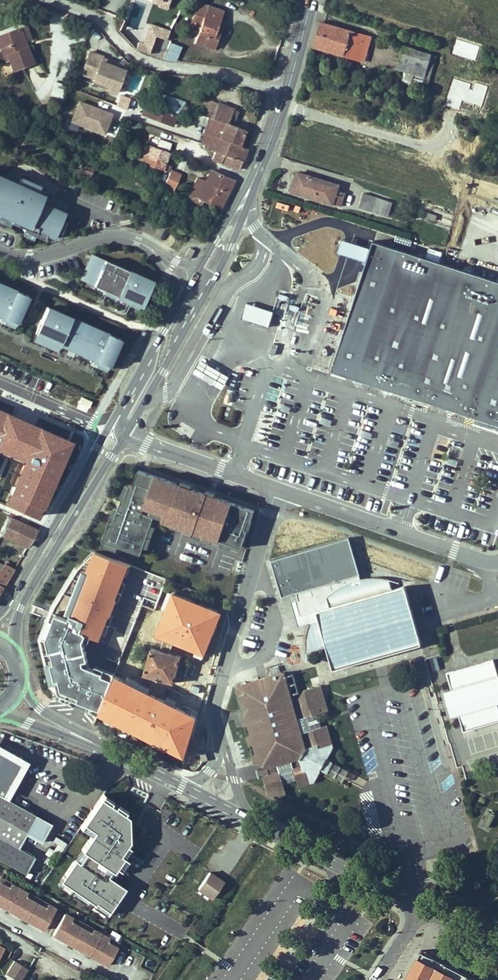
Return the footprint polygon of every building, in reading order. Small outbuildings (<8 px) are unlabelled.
[(226,9),(201,0),(200,0),(191,25),(200,28),(195,42),(215,49),(223,26),(220,25),(226,9)] [(322,19),(314,46),(367,61),(375,35),(322,19)] [(143,21),(140,30),(147,32),(150,23),(143,21)] [(168,38),(172,29),(151,22),(144,41),(140,40),(137,48),(150,53),(157,34),(168,38)] [(29,24),(23,26),(29,40),(35,37),(29,24)] [(23,25),(0,34),(0,44),(6,61),(10,59),(14,71),(36,61),(23,25)] [(146,33),(140,31),(137,39),(140,40),(140,39),(144,41),(146,33)] [(165,58),(171,40),(158,35),(152,53),(165,58)] [(178,59),(184,46),(171,41),(165,58),(178,59)] [(192,59),(198,45),(192,43),(189,49),(184,47),(183,49),(180,58),(192,59)] [(430,84),(439,54),(405,44),(397,68),(406,71),(403,81),(412,84),(413,79),(430,84)] [(118,93),(128,67),(103,58),(104,54),(91,49),(82,74),(94,78),(93,81),(108,86),(107,89),(118,93)] [(63,99),(68,83),(57,79),(52,95),(63,99)] [(182,112),(186,101),(152,86),(147,98),(182,112)] [(128,109),(133,96),(122,92),(118,105),(128,109)] [(242,145),(250,127),(236,122),(241,109),(207,96),(201,111),(211,115),(201,145),(216,151),(214,159),(241,169),(249,148),(242,145)] [(30,111),(35,101),(28,98),(23,108),(30,111)] [(106,134),(115,112),(80,99),(71,121),(106,134)] [(175,126),(179,114),(146,102),(145,104),(142,114),(175,126)] [(207,126),(210,116),(197,112),(195,122),(207,126)] [(148,124),(145,131),(159,136),(162,129),(148,124)] [(153,136),(151,141),(159,145),(161,139),(153,136)] [(171,149),(175,140),(163,136),(160,145),(171,149)] [(169,162),(173,151),(145,141),(139,160),(171,171),(173,164),(169,162)] [(183,172),(173,168),(165,185),(176,189),(183,172)] [(220,208),(235,178),(212,168),(205,181),(197,178),(187,199),(200,205),(203,200),(220,208)] [(341,189),(343,182),(298,168),(290,193),(341,209),(347,190),(341,189)] [(17,185),(19,179),(7,174),(5,180),(17,185)] [(43,203),(48,191),(39,187),(40,186),(20,177),(19,179),(17,185),(24,188),(27,183),(35,186),(30,198),(43,203)] [(64,213),(43,203),(30,198),(35,186),(27,183),(24,188),(17,185),(5,180),(0,178),(0,216),(11,221),(24,227),(23,229),(25,230),(35,235),(44,239),(46,233),(54,237),(56,231),(62,219),(64,213)] [(384,216),(389,202),(363,194),(358,208),(384,216)] [(435,222),(437,217),(425,213),(424,217),(423,220),(429,222),(430,221),(435,222)] [(0,216),(0,221),(9,225),(11,221),(0,216)] [(61,233),(66,221),(62,219),(56,231),(61,233)] [(35,235),(25,230),(23,235),(32,240),(35,235)] [(374,245),(333,373),(497,429),(497,284),(374,245)] [(193,253),(194,250),(190,248),(185,256),(189,258),(192,253),(193,253)] [(142,307),(154,281),(133,272),(133,271),(126,268),(125,269),(92,254),(81,280),(88,283),(96,286),(97,283),(101,284),(99,288),(101,289),(109,292),(115,295),(122,298),(125,299),(142,307)] [(0,283),(0,315),(2,316),(5,317),(13,320),(16,322),(28,295),(0,283)] [(290,302),(289,313),(297,314),(298,303),(290,302)] [(268,327),(273,312),(247,304),(242,319),(268,327)] [(120,339),(47,307),(35,333),(39,335),(46,338),(49,339),(57,343),(63,345),(68,348),(70,344),(74,345),(72,349),(73,350),(81,353),(87,356),(94,359),(97,360),(104,363),(108,365),(120,339)] [(337,323),(339,318),(330,314),(328,320),(337,323)] [(229,377),(200,360),(192,373),(221,390),(229,377)] [(287,412),(289,407),(280,404),(278,410),(287,412)] [(26,459),(10,493),(15,495),(11,505),(35,516),(41,507),(48,493),(43,491),(47,483),(50,475),(55,477),(70,441),(0,411),(0,448),(26,459)] [(328,426),(330,420),(321,417),(319,423),(328,426)] [(369,439),(371,433),(362,430),(360,436),(369,439)] [(397,448),(399,442),(390,439),(388,445),(397,448)] [(414,453),(415,447),(407,444),(405,450),(414,453)] [(454,466),(456,460),(447,458),(445,463),(454,466)] [(241,550),(255,511),(139,470),(133,486),(129,484),(128,489),(124,488),(117,509),(114,508),(103,539),(144,554),(146,549),(149,550),(157,528),(154,527),(156,521),(164,524),(163,527),(221,547),(222,544),(241,550)] [(55,477),(50,475),(47,483),(51,485),(55,477)] [(6,503),(11,505),(15,495),(10,493),(6,503)] [(9,517),(1,534),(29,547),(38,531),(9,517)] [(359,580),(361,579),(350,539),(271,561),(283,601),(298,596),(300,602),(297,603),(302,618),(317,614),(316,611),(329,607),(326,597),(340,587),(352,582),(359,580)] [(147,629),(166,577),(93,548),(66,579),(49,607),(39,635),(42,660),(49,684),(53,692),(101,715),(134,624),(147,629)] [(15,569),(5,563),(0,571),(0,593),(15,569)] [(422,644),(405,586),(392,590),(389,579),(371,578),(361,579),(359,580),(352,582),(340,587),(326,597),(329,607),(316,611),(317,614),(319,621),(310,623),(307,631),(306,644),(306,653),(326,647),(333,669),(348,665),(406,649),(422,644)] [(150,663),(146,674),(176,683),(178,676),(185,678),(189,666),(181,664),(182,658),(154,649),(153,654),(150,663)] [(406,649),(348,665),(362,669),(380,667),(396,659),(406,649)] [(147,652),(144,662),(150,663),(153,654),(147,652)] [(427,658),(431,670),(440,667),(436,655),(427,658)] [(455,694),(461,692),(463,698),(487,692),(490,701),(497,698),(497,676),(494,663),(450,676),(455,694)] [(326,758),(333,747),(327,725),(321,727),(317,714),(328,711),(320,685),(304,690),(299,698),(292,700),(284,672),(237,686),(242,703),(250,707),(246,715),(241,716),(244,726),(248,724),(251,734),(247,735),(249,745),(254,744),(257,753),(252,755),(255,764),(259,763),(268,767),(270,774),(263,776),(268,793),(276,797),(286,794),(283,784),(297,781),(298,786),(314,781),(320,769),(326,758)] [(455,694),(447,696),(453,719),(461,717),(497,706),(497,698),(490,701),(487,692),(463,698),(461,692),(455,694)] [(246,715),(250,707),(242,703),(246,715)] [(497,725),(497,706),(461,717),(466,734),(497,725)] [(44,820),(3,797),(22,764),(0,752),(0,860),(25,874),(35,857),(19,848),(28,831),(36,835),(44,820)] [(342,782),(348,771),(326,758),(320,769),(342,782)] [(129,817),(100,799),(83,824),(95,832),(82,850),(86,853),(79,863),(75,860),(61,881),(95,905),(97,902),(110,911),(125,888),(108,876),(112,871),(113,872),(124,857),(121,855),(130,841),(129,817)] [(490,826),(494,812),(486,809),(481,824),(490,826)] [(59,857),(64,848),(58,844),(54,850),(49,848),(45,854),(53,859),(55,855),(59,857)] [(212,899),(224,882),(209,872),(198,889),(212,899)] [(1,878),(0,880),(0,882),(9,888),(11,884),(1,878)] [(36,902),(26,897),(27,893),(11,884),(9,888),(0,882),(0,905),(44,930),(56,909),(47,904),(46,908),(36,902)] [(38,899),(27,893),(26,897),(36,902),(38,899)] [(47,904),(38,899),(36,902),(46,908),(47,904)] [(109,939),(93,930),(91,933),(71,922),(73,919),(64,914),(53,935),(108,965),(118,948),(107,942),(109,939)] [(83,924),(73,919),(71,922),(81,927),(83,924)] [(93,930),(83,924),(81,927),(91,933),(93,930)] [(119,945),(109,939),(107,942),(118,948),(119,945)] [(421,948),(405,979),(485,979),(421,948)] [(28,969),(14,961),(6,974),(16,979),(21,979),(28,969)]
